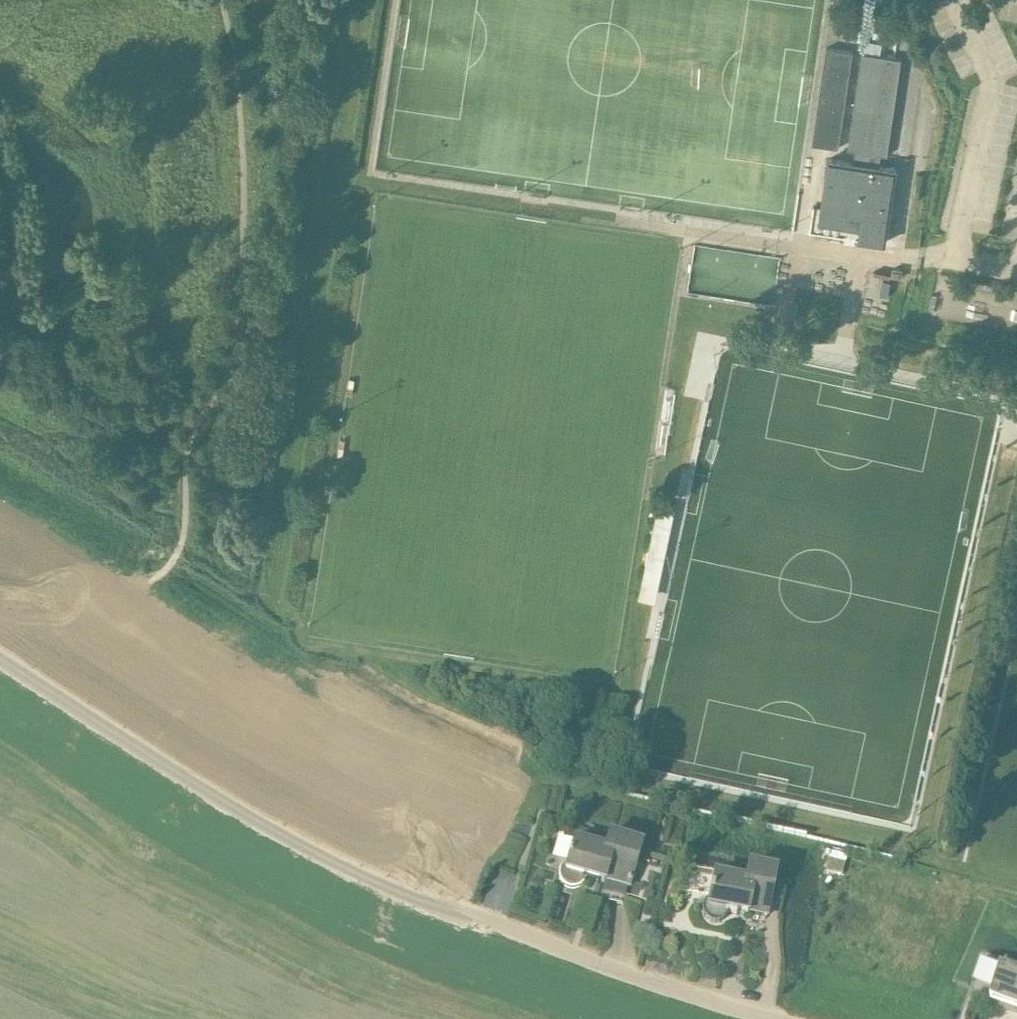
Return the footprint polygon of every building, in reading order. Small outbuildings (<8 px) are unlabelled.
[(853,51),(827,47),(813,144),(839,148),(853,51)] [(902,58),(862,52),(848,149),(855,150),(854,161),(830,158),(820,224),(871,231),(873,216),(889,218),(897,168),(880,165),(881,154),(888,155),(902,58)] [(902,277),(903,269),(893,267),(891,276),(902,277)] [(867,310),(889,313),(895,280),(873,276),(867,310)] [(691,485),(694,468),(688,466),(684,484),(691,485)] [(657,648),(660,629),(654,628),(650,646),(657,648)] [(567,861),(565,865),(564,866),(562,867),(560,869),(559,870),(558,872),(558,874),(557,876),(557,878),(557,880),(558,882),(559,883),(560,885),(561,887),(563,888),(565,889),(566,889),(568,890),(570,890),(572,890),(574,889),(576,888),(578,887),(579,886),(581,884),(582,882),(582,881),(588,882),(588,880),(602,884),(603,882),(627,889),(639,846),(607,837),(603,851),(572,842),(568,857),(567,857),(566,861),(567,861)] [(708,891),(707,899),(705,901),(703,902),(702,904),(701,905),(700,907),(700,909),(700,911),(700,913),(700,915),(701,917),(702,919),(704,921),(705,922),(707,923),(709,924),(711,924),(713,924),(715,924),(717,924),(719,923),(720,922),(722,921),(723,919),(724,918),(725,916),(726,914),(734,916),(734,914),(745,916),(746,914),(765,918),(774,874),(747,868),(744,883),(712,876),(709,891),(708,891)] [(509,888),(507,901),(492,898),(490,907),(510,912),(519,873),(500,869),(496,885),(509,888)] [(997,993),(1006,968),(984,960),(983,960),(974,985),(997,993)] [(997,993),(992,1003),(1016,1012),(1016,969),(1007,966),(1006,968),(997,993)]
